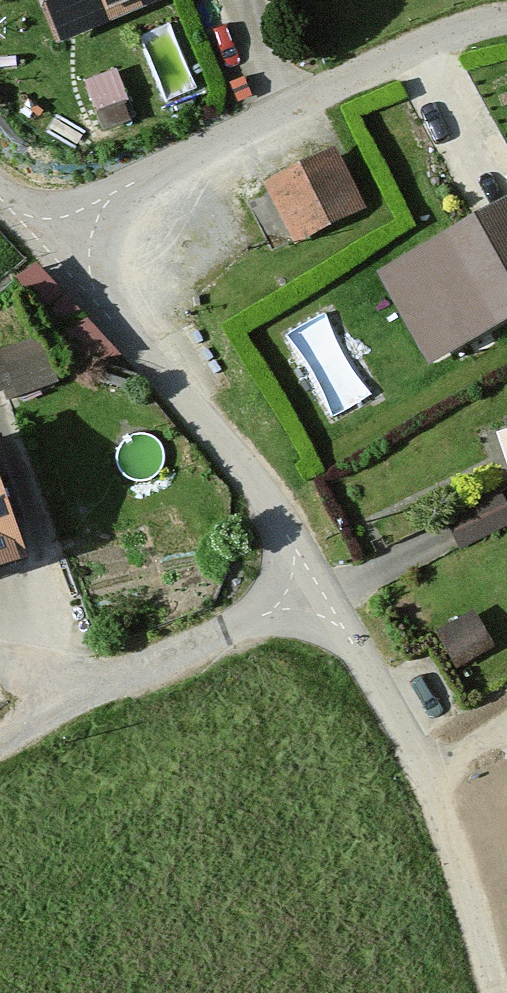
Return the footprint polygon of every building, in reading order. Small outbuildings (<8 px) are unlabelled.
[(61,56),(193,0),(37,0),(61,56)] [(363,205),(335,147),(265,181),(294,240),(363,205)] [(377,271),(426,361),(506,317),(506,201),(377,271)] [(2,303),(0,305),(0,337),(17,324),(2,303)] [(33,349),(0,364),(0,415),(1,417),(53,393),(33,349)] [(30,582),(0,495),(0,592),(30,582)] [(496,646),(474,608),(435,630),(457,668),(496,646)]
